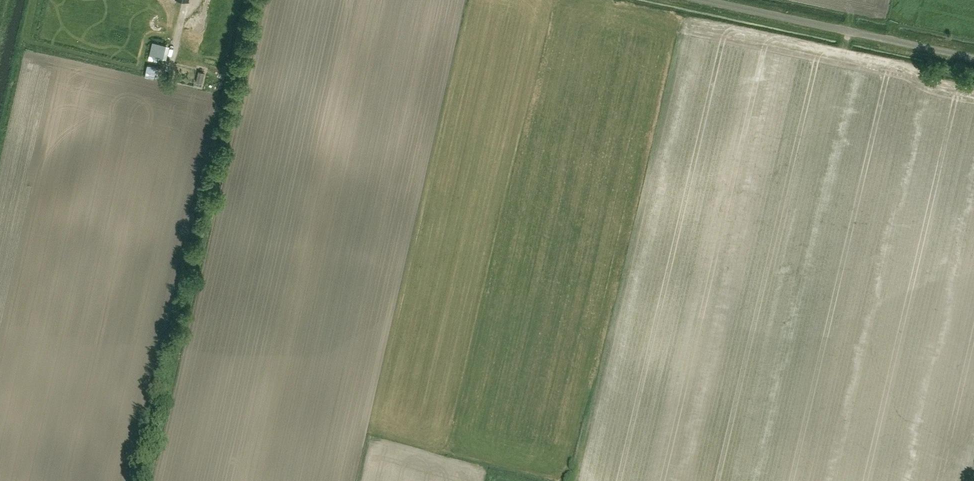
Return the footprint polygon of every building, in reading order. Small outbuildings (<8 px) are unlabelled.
[(166,54),(167,42),(154,42),(154,54),(166,54)]
